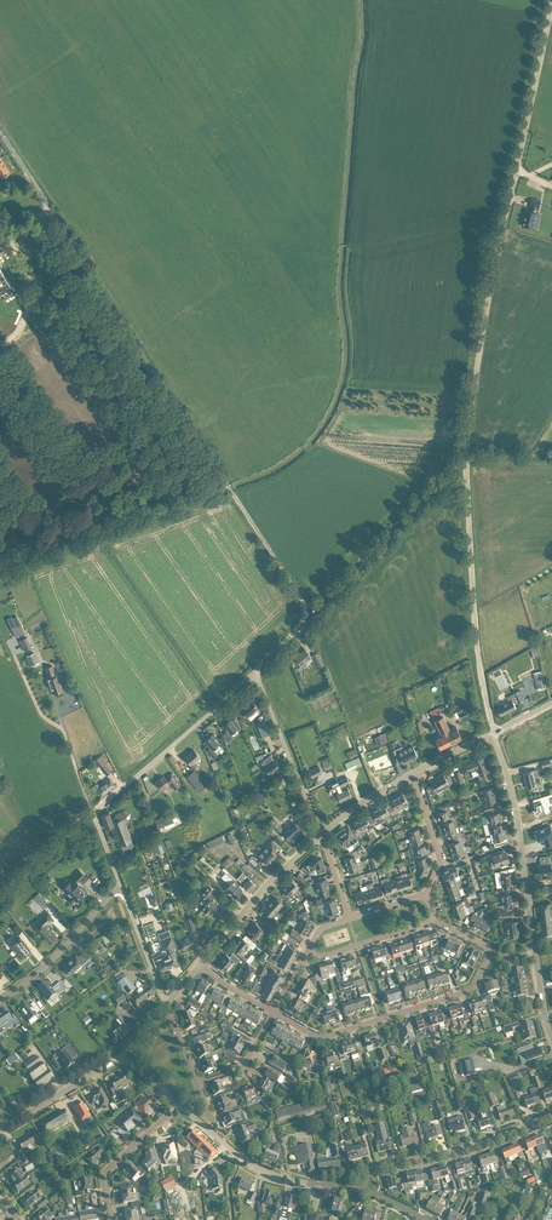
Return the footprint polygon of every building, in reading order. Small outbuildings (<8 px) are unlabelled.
[(2,178),(11,172),(0,157),(0,176),(2,178)] [(4,200),(13,193),(9,188),(0,194),(0,195),(4,200)] [(539,209),(541,201),(532,198),(531,206),(530,211),(527,210),(525,218),(524,218),(522,226),(526,226),(527,227),(529,228),(530,227),(534,228),(538,208),(539,209)] [(18,241),(30,259),(39,252),(27,234),(18,241)] [(3,295),(13,288),(0,268),(0,291),(3,295)] [(8,584),(1,587),(3,593),(11,590),(8,584)] [(12,616),(7,619),(12,631),(17,629),(20,634),(25,632),(18,616),(13,618),(12,616)] [(16,642),(21,652),(32,648),(26,637),(16,642)] [(301,665),(299,667),(301,669),(304,667),(302,664),(312,656),(305,649),(295,657),(301,665)] [(27,655),(31,665),(39,662),(34,652),(27,655)] [(317,653),(313,655),(316,660),(317,663),(319,666),(323,665),(321,661),(320,658),(317,653)] [(60,680),(57,671),(54,672),(52,666),(45,668),(49,678),(48,679),(52,689),(53,688),(55,693),(62,690),(60,684),(59,680),(60,680)] [(308,687),(303,675),(299,677),(304,689),(308,687)] [(514,693),(517,698),(513,700),(513,699),(504,704),(502,703),(500,704),(499,707),(498,707),(502,715),(517,707),(515,704),(519,702),(524,700),(519,690),(514,693)] [(243,711),(240,713),(247,722),(250,719),(248,717),(259,707),(252,699),(241,709),(243,711)] [(459,714),(461,718),(472,713),(470,708),(459,714)] [(450,730),(441,711),(437,713),(440,717),(439,718),(451,744),(453,743),(462,738),(456,727),(450,730)] [(440,717),(437,713),(431,716),(440,734),(434,737),(440,749),(449,744),(449,745),(451,744),(439,718),(440,717)] [(230,719),(222,725),(227,731),(223,734),(226,737),(225,738),(228,742),(234,737),(230,734),(237,728),(239,730),(241,728),(239,723),(235,719),(232,722),(230,719)] [(263,737),(270,734),(265,720),(257,723),(263,737)] [(384,729),(372,734),(376,742),(387,737),(384,729)] [(208,748),(207,749),(214,758),(217,755),(213,749),(220,743),(215,738),(216,737),(214,734),(213,735),(212,734),(211,735),(210,734),(206,737),(207,738),(204,740),(208,744),(206,745),(208,748)] [(398,763),(402,761),(403,764),(418,756),(417,754),(418,753),(417,749),(415,750),(412,745),(404,749),(402,746),(393,750),(395,755),(396,754),(397,756),(395,756),(398,763)] [(185,757),(189,762),(191,764),(194,768),(198,765),(194,761),(200,756),(194,749),(185,757)] [(386,751),(366,759),(371,770),(391,763),(386,751)] [(111,771),(104,762),(106,760),(101,755),(95,760),(107,774),(111,771)] [(263,760),(267,766),(265,767),(269,773),(271,771),(272,772),(274,770),(279,766),(275,760),(274,760),(271,755),(263,760)] [(473,759),(460,765),(464,774),(477,769),(480,775),(488,771),(482,755),(473,759)] [(344,763),(348,771),(362,765),(359,757),(344,763)] [(322,764),(325,770),(332,767),(328,759),(322,761),(323,763),(322,764)] [(541,761),(544,769),(551,767),(550,759),(541,761)] [(309,771),(312,777),(322,772),(319,766),(309,771)] [(187,776),(200,791),(208,784),(195,769),(187,776)] [(455,775),(452,777),(456,782),(457,781),(458,784),(463,782),(458,769),(454,771),(455,775)] [(537,769),(524,772),(528,788),(538,786),(535,777),(539,776),(537,769)] [(161,789),(168,783),(169,782),(175,789),(181,784),(176,778),(171,773),(165,778),(163,776),(156,782),(161,789)] [(263,775),(267,781),(273,776),(271,774),(268,776),(266,773),(263,775)] [(442,773),(436,776),(443,789),(450,785),(449,784),(452,782),(452,781),(448,775),(445,777),(442,773)] [(443,789),(436,776),(430,780),(433,785),(426,788),(429,796),(437,792),(437,793),(443,789)] [(96,789),(102,795),(115,784),(109,777),(103,783),(99,786),(97,783),(92,787),(95,790),(96,789)] [(346,777),(337,781),(346,799),(352,796),(347,787),(346,788),(344,784),(349,781),(346,777)] [(336,802),(340,800),(340,801),(346,799),(337,781),(328,785),(331,790),(330,791),(331,794),(332,794),(336,802)] [(482,790),(479,791),(481,795),(483,795),(484,798),(486,804),(486,805),(484,806),(485,810),(494,808),(492,802),(496,801),(493,792),(494,791),(493,786),(487,788),(482,790)] [(402,791),(396,795),(402,807),(408,803),(409,805),(413,803),(411,800),(414,799),(411,791),(404,796),(402,791)] [(532,810),(536,815),(544,809),(547,813),(550,810),(549,805),(547,802),(551,800),(551,793),(540,797),(541,801),(536,803),(535,803),(536,806),(536,807),(532,810)] [(397,810),(402,807),(396,795),(390,799),(394,806),(390,808),(394,814),(396,817),(399,816),(396,812),(398,812),(397,810)] [(377,806),(385,819),(394,814),(390,808),(387,809),(383,802),(377,806)] [(443,811),(437,813),(439,820),(448,817),(452,815),(449,805),(442,807),(443,811)] [(375,825),(385,819),(377,806),(371,810),(375,817),(371,819),(375,825)] [(485,816),(487,823),(491,822),(491,821),(502,819),(500,812),(494,813),(493,809),(486,811),(487,815),(485,816)] [(116,816),(111,818),(109,812),(101,815),(107,829),(114,826),(123,849),(133,845),(132,841),(125,823),(128,822),(124,811),(116,814),(116,816)] [(180,820),(176,811),(155,820),(158,828),(180,820)] [(365,815),(359,819),(366,830),(375,825),(371,819),(368,821),(365,815)] [(447,821),(443,823),(445,829),(455,826),(458,825),(457,821),(456,819),(455,815),(452,815),(448,817),(449,821),(447,821)] [(272,826),(270,828),(276,835),(283,828),(274,817),(268,822),(272,826)] [(286,829),(291,835),(299,828),(294,822),(290,818),(287,821),(291,825),(286,829)] [(356,828),(353,830),(356,836),(366,830),(359,819),(353,822),(356,828)] [(491,833),(504,830),(503,823),(501,823),(500,819),(502,819),(491,821),(491,822),(487,823),(490,834),(491,833)] [(409,831),(411,837),(421,834),(419,827),(413,829),(411,826),(404,828),(406,832),(409,831)] [(455,826),(445,829),(443,830),(445,837),(453,834),(454,838),(461,835),(460,831),(457,832),(455,826)] [(546,846),(551,844),(551,829),(551,826),(535,831),(538,841),(544,839),(546,846)] [(225,834),(229,844),(239,840),(235,829),(228,832),(228,833),(225,834)] [(341,843),(344,844),(349,841),(351,844),(357,839),(350,829),(347,831),(346,829),(337,835),(339,838),(338,839),(341,843)] [(504,830),(491,833),(492,837),(495,838),(496,839),(493,840),(494,844),(502,842),(501,838),(506,837),(504,830)] [(410,845),(411,849),(418,847),(418,846),(417,843),(423,841),(421,834),(411,837),(413,844),(410,845)] [(454,838),(455,842),(448,844),(450,851),(463,846),(465,846),(461,835),(454,838)] [(210,849),(224,842),(221,836),(207,843),(210,849)] [(274,850),(278,846),(272,840),(267,845),(268,846),(263,851),(272,859),(277,853),(274,850)] [(418,847),(411,849),(414,859),(421,857),(420,853),(428,851),(426,844),(418,846),(418,847)] [(464,850),(463,846),(450,851),(452,857),(460,855),(461,858),(468,856),(466,849),(464,850)] [(345,865),(346,865),(357,861),(355,858),(359,857),(358,854),(360,853),(359,849),(349,852),(351,856),(343,858),(345,865)] [(496,852),(488,855),(490,860),(494,859),(496,865),(500,864),(500,866),(506,864),(505,862),(509,861),(507,853),(506,850),(502,852),(501,850),(496,852)] [(272,859),(263,851),(258,856),(261,860),(266,865),(272,859)] [(179,859),(185,864),(188,860),(183,855),(179,859)] [(305,865),(310,871),(316,866),(318,873),(325,871),(321,858),(318,859),(315,856),(305,865)] [(537,865),(538,874),(551,873),(550,864),(549,864),(549,856),(540,857),(541,865),(537,865)] [(416,872),(416,873),(425,876),(429,866),(426,857),(417,859),(419,865),(418,868),(416,868),(414,868),(413,870),(414,872),(416,872)] [(235,862),(241,867),(248,874),(252,870),(244,863),(241,860),(239,858),(235,862)] [(249,861),(255,866),(258,863),(253,858),(249,861)] [(357,861),(346,865),(349,871),(355,869),(356,873),(363,871),(361,864),(360,860),(357,861)] [(457,870),(455,865),(442,869),(444,873),(443,873),(443,874),(441,875),(443,880),(455,876),(453,871),(457,870)] [(229,884),(225,889),(235,897),(242,889),(238,885),(239,884),(227,873),(229,871),(224,866),(222,869),(225,872),(221,877),(229,884)] [(502,886),(506,886),(512,885),(510,873),(508,873),(507,869),(501,870),(496,871),(497,872),(497,877),(501,876),(502,886)] [(72,903),(75,899),(79,903),(87,895),(80,888),(83,885),(78,881),(85,874),(81,870),(71,880),(63,889),(71,896),(68,899),(72,903)] [(408,875),(402,877),(406,887),(412,885),(411,881),(414,880),(411,872),(407,873),(408,875)] [(244,873),(239,880),(243,883),(242,884),(250,891),(257,884),(244,873)] [(295,876),(302,883),(306,880),(299,873),(295,876)] [(396,878),(400,889),(406,887),(402,877),(401,873),(395,876),(396,878)] [(445,886),(447,886),(461,881),(460,879),(456,880),(455,876),(443,880),(445,886)] [(389,880),(388,877),(380,880),(382,886),(384,886),(386,893),(393,891),(389,880)] [(396,878),(389,880),(393,891),(400,889),(396,878)] [(291,879),(286,884),(294,891),(299,887),(295,883),(291,879)] [(327,884),(328,884),(326,879),(315,882),(316,887),(317,886),(320,896),(321,898),(324,897),(324,895),(330,893),(327,884)] [(449,892),(459,888),(463,887),(461,881),(447,886),(449,892)] [(215,889),(209,884),(201,894),(209,901),(202,909),(204,911),(206,912),(207,912),(209,912),(211,910),(218,916),(225,908),(216,900),(216,899),(210,894),(215,889)] [(286,884),(281,888),(287,894),(284,897),(289,902),(293,898),(294,898),(298,894),(294,891),(286,884)] [(366,885),(368,889),(371,899),(377,897),(374,887),(374,886),(369,887),(369,885),(366,885)] [(380,885),(374,887),(377,897),(384,895),(380,885)] [(539,896),(545,895),(551,894),(551,893),(551,886),(544,887),(538,888),(539,896)] [(459,888),(449,892),(451,898),(452,898),(453,900),(460,898),(460,895),(461,895),(459,888)] [(368,889),(362,891),(365,901),(371,899),(368,889)] [(496,892),(499,892),(500,896),(502,896),(503,904),(508,903),(508,906),(509,906),(515,906),(514,898),(512,898),(511,893),(507,893),(507,889),(501,890),(499,890),(499,891),(495,891),(496,892)] [(362,891),(362,890),(352,893),(355,902),(357,901),(358,904),(365,901),(362,891)] [(275,896),(269,903),(263,909),(272,917),(283,904),(275,896)] [(154,906),(159,904),(156,897),(151,899),(154,906)] [(46,908),(50,904),(44,898),(40,901),(46,908)] [(169,910),(175,907),(171,899),(165,902),(169,910)] [(321,903),(320,904),(321,907),(323,915),(327,914),(328,914),(329,919),(333,917),(332,913),(337,911),(335,904),(336,903),(334,899),(326,901),(321,903)] [(450,905),(452,911),(467,906),(465,899),(450,905)] [(538,904),(538,912),(540,926),(541,935),(551,934),(551,920),(551,908),(550,902),(544,903),(538,904)] [(467,906),(452,911),(454,918),(469,913),(467,906)] [(300,920),(299,922),(309,928),(312,922),(306,919),(307,917),(310,916),(307,910),(298,914),(300,920)] [(479,915),(473,912),(471,916),(469,921),(473,923),(472,926),(484,932),(489,922),(478,917),(479,915)] [(45,935),(44,936),(50,942),(56,935),(50,929),(52,927),(49,924),(52,921),(46,915),(36,926),(45,935)] [(185,917),(191,931),(196,929),(190,915),(185,917)] [(507,931),(502,932),(503,938),(507,938),(507,937),(519,936),(517,927),(519,927),(518,920),(506,922),(507,931)] [(262,933),(265,930),(254,921),(251,925),(253,926),(247,933),(251,935),(249,938),(253,941),(255,939),(261,932),(262,933)] [(309,928),(299,922),(296,921),(292,929),(293,930),(292,931),(291,930),(289,935),(297,939),(300,935),(298,934),(299,930),(305,934),(309,928)] [(16,935),(22,930),(16,923),(11,928),(16,935)] [(200,931),(204,934),(209,928),(205,925),(200,931)] [(155,965),(159,963),(162,969),(174,965),(175,966),(180,964),(174,950),(177,949),(169,929),(158,933),(164,948),(162,949),(163,952),(152,956),(155,965)] [(433,932),(426,934),(429,944),(433,943),(434,946),(437,945),(438,943),(436,938),(435,938),(433,932)] [(102,937),(105,943),(113,939),(110,933),(102,937)] [(181,943),(183,948),(191,945),(191,946),(196,944),(192,933),(179,938),(181,943)] [(426,934),(419,936),(423,946),(429,944),(426,934)] [(241,936),(236,941),(245,949),(248,945),(253,949),(257,944),(253,941),(249,938),(246,941),(241,936)] [(423,946),(419,936),(413,938),(414,944),(417,952),(421,951),(419,947),(423,946)] [(30,949),(20,937),(10,944),(20,957),(30,949)] [(407,941),(403,943),(406,953),(413,951),(411,945),(409,939),(407,940),(407,941)] [(440,951),(449,956),(451,952),(456,943),(450,940),(448,943),(444,941),(440,947),(442,948),(441,949),(440,951)] [(245,949),(236,941),(232,946),(237,951),(241,954),(241,953),(245,949)] [(451,952),(449,956),(459,960),(459,959),(462,953),(459,952),(463,945),(457,941),(456,943),(451,952)] [(403,943),(396,945),(399,955),(406,953),(403,943)] [(288,944),(285,950),(294,955),(297,949),(295,947),(294,948),(288,944)] [(399,955),(396,945),(390,947),(393,957),(399,955)] [(384,947),(378,949),(381,959),(387,957),(388,961),(392,960),(389,952),(386,953),(384,947)] [(381,959),(378,949),(371,951),(373,957),(370,958),(372,966),(376,965),(375,961),(381,959)] [(285,950),(281,956),(290,961),(294,955),(285,950)] [(462,964),(471,968),(475,960),(476,961),(479,955),(469,950),(462,964)] [(246,960),(247,958),(241,953),(241,954),(237,951),(235,954),(245,962),(246,960)] [(79,965),(84,960),(89,965),(93,962),(87,957),(86,958),(80,953),(78,956),(75,953),(64,966),(72,973),(76,969),(75,967),(78,964),(79,965)] [(218,964),(224,969),(226,967),(227,968),(232,961),(235,964),(239,958),(232,953),(229,957),(226,954),(218,964)] [(247,958),(246,960),(250,963),(255,956),(251,954),(247,958)] [(290,961),(281,956),(278,962),(282,964),(285,966),(287,967),(290,961)] [(352,957),(346,959),(349,971),(353,970),(354,973),(358,972),(356,965),(355,966),(352,957)] [(349,971),(346,959),(339,962),(342,970),(341,970),(343,976),(346,975),(345,972),(349,971)] [(250,979),(249,979),(255,969),(247,964),(239,980),(247,984),(250,979)] [(328,976),(335,974),(332,964),(325,966),(328,976)] [(316,975),(313,977),(318,983),(321,981),(322,980),(322,981),(329,979),(328,976),(325,966),(323,967),(322,966),(319,967),(319,968),(318,968),(320,975),(317,976),(316,975)] [(513,970),(509,971),(511,978),(514,977),(524,976),(523,969),(514,970),(513,970)] [(273,970),(270,976),(279,981),(282,975),(273,970)] [(114,976),(119,982),(126,978),(123,974),(121,971),(114,976)] [(446,973),(439,976),(442,986),(449,983),(447,978),(446,973)] [(436,989),(433,978),(431,974),(428,975),(429,979),(426,980),(429,990),(433,989),(434,990),(436,989)] [(270,976),(267,981),(276,986),(279,981),(270,976)] [(439,976),(433,978),(436,989),(439,988),(438,987),(442,986),(439,976)] [(514,977),(515,984),(527,982),(527,980),(525,980),(524,976),(514,977)] [(320,986),(318,983),(313,977),(310,979),(315,985),(316,984),(319,988),(320,986)] [(146,1002),(139,991),(137,993),(138,996),(132,1000),(129,995),(130,994),(135,990),(126,978),(121,982),(118,984),(127,996),(126,997),(129,1002),(131,1001),(137,1008),(146,1002)] [(357,980),(353,981),(354,986),(357,985),(361,984),(363,983),(365,983),(363,978),(357,980)] [(204,995),(206,997),(208,993),(210,990),(208,989),(210,985),(202,981),(197,991),(204,995)] [(267,981),(264,987),(272,992),(276,986),(267,981)] [(304,981),(301,987),(310,992),(313,986),(304,981)] [(344,989),(350,987),(354,986),(353,981),(342,984),(344,989)] [(422,981),(416,983),(419,995),(422,994),(421,992),(426,991),(424,985),(422,981)] [(61,982),(51,990),(45,983),(39,989),(48,1000),(55,995),(57,997),(67,989),(61,982)] [(254,982),(250,991),(254,993),(259,984),(258,983),(254,982)] [(489,996),(486,997),(491,1012),(495,1010),(492,1003),(493,1002),(491,997),(492,995),(493,995),(494,995),(495,995),(496,994),(497,994),(497,993),(498,992),(498,991),(500,990),(497,982),(496,982),(493,982),(493,983),(493,984),(492,984),(492,985),(491,986),(490,984),(486,986),(487,992),(488,991),(488,994),(489,996)] [(515,984),(517,991),(527,989),(526,985),(528,985),(527,982),(515,984)] [(416,983),(409,985),(412,995),(416,994),(417,996),(419,995),(416,983)] [(138,990),(139,991),(146,1002),(155,995),(150,988),(147,984),(141,987),(138,990)] [(402,988),(406,999),(413,997),(412,995),(409,985),(402,988)] [(390,990),(391,993),(395,1003),(401,1001),(399,995),(402,994),(400,986),(396,987),(397,988),(390,990)] [(272,992),(264,987),(260,993),(269,998),(272,992)] [(301,1000),(303,1001),(307,1004),(308,1004),(310,1001),(309,1000),(310,999),(309,996),(308,995),(310,992),(301,987),(297,993),(303,996),(301,1000)] [(212,1000),(215,1003),(221,993),(215,989),(212,995),(208,993),(206,997),(204,1000),(210,1003),(212,1000)] [(527,989),(517,991),(518,1002),(527,1000),(526,997),(528,996),(527,989)] [(391,993),(390,990),(384,992),(384,991),(380,992),(383,1000),(386,999),(388,1005),(395,1003),(391,993)] [(113,997),(117,1004),(125,998),(120,992),(113,997)] [(227,996),(221,993),(215,1003),(214,1005),(223,1010),(225,1008),(221,1006),(227,996)] [(372,1009),(371,1006),(369,999),(372,998),(370,994),(366,995),(361,997),(362,1001),(365,1011),(372,1009)] [(479,1001),(476,1002),(479,1013),(483,1011),(484,1014),(487,1013),(486,1010),(484,1005),(488,1004),(487,1003),(486,997),(478,999),(479,1001)] [(191,999),(189,1003),(199,1009),(201,1007),(202,1005),(197,1002),(191,999)] [(227,1009),(233,1012),(239,1003),(232,999),(227,1009)] [(307,1004),(303,1001),(301,1004),(293,1000),(289,1008),(300,1014),(302,1010),(304,1007),(305,1007),(307,1004)] [(362,1001),(355,1003),(359,1014),(361,1014),(361,1012),(365,1011),(362,1001)] [(46,1019),(50,1016),(44,1008),(40,1011),(34,1003),(30,1006),(27,1002),(19,1009),(18,1010),(23,1016),(24,1016),(28,1021),(36,1016),(38,1018),(43,1014),(46,1019)] [(479,1013),(476,1002),(469,1004),(471,1010),(472,1015),(473,1017),(476,1016),(475,1014),(479,1013)] [(188,1013),(182,1016),(187,1030),(193,1028),(195,1027),(192,1018),(194,1017),(196,1014),(199,1009),(189,1003),(186,1007),(189,1010),(188,1012),(188,1013)] [(233,1012),(239,1016),(244,1006),(239,1003),(233,1012)] [(355,1003),(349,1005),(352,1015),(356,1014),(356,1015),(359,1014),(355,1003)] [(326,1008),(328,1012),(332,1023),(338,1021),(335,1012),(339,1011),(337,1006),(337,1004),(333,1006),(326,1008)] [(352,1015),(349,1005),(342,1007),(346,1019),(348,1018),(347,1016),(352,1015)] [(464,1023),(470,1021),(470,1020),(469,1017),(467,1012),(464,1013),(461,1005),(455,1007),(455,1008),(459,1019),(460,1023),(463,1022),(464,1023)] [(239,1016),(245,1019),(250,1009),(244,1006),(239,1016)] [(455,1020),(459,1019),(455,1008),(449,1010),(451,1017),(448,1018),(450,1026),(451,1029),(457,1027),(456,1024),(455,1020)] [(246,1019),(251,1022),(256,1013),(250,1009),(245,1019),(246,1020),(246,1019)] [(328,1012),(322,1015),(319,1013),(316,1010),(315,1011),(312,1016),(316,1019),(317,1017),(318,1018),(322,1017),(325,1025),(332,1023),(328,1012)] [(446,1027),(450,1026),(448,1018),(444,1019),(442,1012),(436,1014),(439,1025),(445,1023),(446,1027)] [(8,1030),(15,1025),(16,1027),(21,1024),(16,1017),(12,1020),(6,1013),(2,1016),(2,1015),(0,1017),(0,1029),(5,1026),(8,1030)] [(119,1020),(116,1022),(121,1028),(113,1035),(118,1041),(131,1030),(118,1013),(115,1015),(119,1020)] [(256,1013),(251,1022),(257,1026),(263,1016),(256,1013)] [(433,1027),(439,1025),(436,1014),(429,1017),(431,1023),(428,1024),(430,1032),(434,1031),(433,1027)] [(82,1021),(86,1026),(92,1021),(88,1016),(82,1021)] [(424,1034),(430,1032),(428,1024),(425,1025),(422,1017),(415,1019),(418,1027),(419,1031),(423,1030),(424,1034)] [(513,1028),(519,1027),(518,1022),(503,1026),(505,1034),(514,1031),(513,1028)] [(532,1022),(521,1025),(525,1040),(536,1038),(532,1022)] [(411,1047),(415,1045),(420,1044),(417,1036),(414,1037),(412,1030),(411,1030),(411,1029),(412,1029),(410,1023),(400,1027),(402,1033),(401,1034),(404,1044),(409,1042),(411,1047)] [(271,1035),(277,1038),(282,1029),(276,1025),(271,1035)] [(238,1029),(247,1034),(249,1031),(239,1026),(238,1029)] [(200,1034),(191,1038),(189,1039),(191,1043),(193,1042),(193,1043),(194,1046),(200,1044),(207,1041),(207,1040),(209,1039),(207,1034),(209,1034),(206,1027),(204,1028),(199,1030),(200,1034)] [(283,1041),(288,1032),(282,1029),(277,1038),(282,1041),(283,1041)] [(234,1039),(232,1043),(242,1049),(246,1043),(240,1040),(242,1036),(237,1033),(234,1031),(232,1034),(234,1039)] [(283,1041),(288,1044),(293,1035),(288,1032),(283,1041)] [(288,1044),(294,1047),(299,1039),(293,1035),(288,1044)] [(365,1044),(366,1048),(375,1045),(376,1048),(379,1047),(377,1041),(375,1035),(369,1037),(368,1036),(363,1038),(365,1044)] [(299,1039),(294,1047),(300,1051),(305,1042),(299,1039)] [(354,1041),(347,1043),(350,1053),(351,1057),(358,1054),(358,1055),(363,1053),(360,1043),(355,1044),(354,1041)] [(229,1049),(227,1053),(231,1056),(233,1051),(239,1055),(242,1049),(232,1043),(229,1049)] [(350,1053),(347,1043),(340,1045),(341,1049),(337,1051),(340,1061),(345,1059),(346,1055),(350,1053)] [(420,1044),(415,1045),(418,1055),(417,1056),(419,1060),(420,1060),(427,1057),(426,1053),(423,1054),(420,1044)] [(532,1044),(518,1049),(521,1058),(526,1056),(528,1061),(529,1060),(543,1055),(540,1047),(534,1049),(532,1044)] [(63,1050),(66,1053),(59,1058),(67,1069),(74,1064),(72,1060),(78,1056),(69,1045),(63,1050)] [(212,1057),(221,1054),(219,1050),(215,1052),(213,1052),(212,1049),(208,1050),(207,1046),(201,1048),(196,1050),(196,1052),(197,1051),(200,1058),(211,1054),(212,1057)] [(378,1051),(381,1062),(387,1060),(384,1049),(378,1051)] [(237,1059),(231,1056),(227,1053),(225,1052),(224,1053),(225,1057),(229,1060),(234,1063),(237,1059)] [(301,1067),(307,1069),(309,1064),(313,1066),(317,1056),(307,1052),(301,1067)] [(327,1066),(328,1069),(334,1067),(335,1069),(341,1067),(340,1064),(338,1058),(334,1059),(332,1053),(324,1055),(326,1063),(326,1066),(327,1066)] [(11,1058),(15,1063),(20,1060),(16,1054),(11,1058)] [(39,1089),(54,1078),(48,1070),(44,1073),(38,1065),(41,1063),(35,1056),(23,1065),(28,1071),(27,1072),(34,1081),(37,1079),(42,1086),(39,1088),(39,1089)] [(286,1062),(284,1060),(276,1056),(272,1062),(270,1061),(268,1064),(275,1068),(277,1065),(284,1070),(288,1063),(286,1062)] [(205,1073),(214,1069),(214,1071),(217,1070),(218,1069),(218,1068),(217,1067),(217,1066),(216,1065),(215,1065),(213,1059),(212,1057),(201,1061),(202,1062),(203,1065),(202,1066),(205,1073)] [(463,1061),(466,1076),(476,1074),(472,1058),(463,1061)] [(265,1075),(277,1082),(281,1075),(274,1071),(269,1068),(265,1075)] [(285,1079),(293,1084),(295,1080),(287,1075),(285,1079)] [(110,1088),(111,1089),(108,1091),(112,1099),(116,1097),(114,1093),(115,1092),(116,1092),(122,1088),(124,1089),(127,1087),(127,1085),(128,1085),(122,1076),(110,1083),(112,1087),(110,1088)] [(269,1087),(271,1083),(263,1078),(260,1083),(259,1083),(257,1087),(266,1092),(269,1094),(270,1093),(272,1089),(272,1088),(269,1087)] [(533,1079),(536,1090),(542,1088),(538,1078),(533,1079)] [(226,1095),(232,1093),(231,1091),(229,1085),(223,1087),(221,1083),(219,1080),(213,1083),(214,1086),(210,1087),(214,1096),(225,1092),(226,1095)] [(410,1086),(412,1094),(424,1091),(422,1083),(410,1086)] [(286,1094),(290,1096),(292,1091),(279,1084),(276,1089),(279,1090),(280,1090),(287,1094),(286,1094)] [(550,1085),(551,1090),(543,1093),(546,1101),(547,1102),(550,1101),(550,1100),(551,1099),(551,1084),(550,1085)] [(258,1102),(261,1101),(259,1099),(260,1098),(258,1096),(256,1097),(254,1092),(251,1086),(242,1090),(244,1096),(247,1101),(251,1099),(252,1102),(257,1101),(258,1102)] [(89,1098),(93,1105),(96,1103),(97,1104),(99,1105),(100,1105),(100,1109),(108,1109),(108,1100),(101,1088),(96,1091),(97,1093),(89,1098)] [(513,1091),(517,1103),(522,1101),(518,1089),(513,1091)] [(531,1090),(530,1091),(533,1097),(529,1098),(524,1100),(527,1108),(536,1105),(536,1106),(541,1105),(537,1092),(535,1089),(531,1090)] [(485,1097),(490,1109),(498,1106),(492,1093),(485,1097)] [(261,1101),(266,1107),(268,1106),(270,1104),(263,1096),(260,1098),(259,1099),(261,1101)] [(326,1106),(323,1097),(300,1103),(303,1113),(326,1106)] [(135,1105),(136,1107),(136,1106),(143,1114),(146,1117),(151,1113),(150,1113),(154,1109),(148,1102),(145,1098),(140,1102),(140,1101),(135,1105)] [(216,1102),(218,1108),(219,1107),(222,1115),(228,1112),(233,1110),(231,1106),(229,1107),(226,1098),(222,1100),(216,1102)] [(464,1109),(460,1099),(453,1101),(457,1112),(464,1109)] [(76,1113),(81,1123),(91,1117),(85,1108),(82,1102),(73,1108),(76,1113)] [(124,1106),(121,1102),(116,1106),(119,1110),(124,1106)] [(436,1109),(440,1121),(443,1120),(440,1108),(438,1102),(435,1103),(436,1109)] [(330,1106),(333,1118),(339,1116),(336,1104),(330,1106)] [(136,1106),(136,1107),(132,1110),(132,1109),(119,1121),(125,1127),(129,1132),(140,1122),(139,1121),(139,1119),(140,1119),(139,1118),(143,1114),(136,1106)] [(498,1113),(499,1115),(501,1121),(515,1116),(513,1110),(512,1108),(506,1110),(506,1109),(505,1108),(504,1107),(503,1107),(502,1108),(497,1109),(499,1113),(498,1113)] [(227,1128),(233,1126),(236,1124),(234,1119),(240,1116),(238,1109),(235,1110),(229,1112),(230,1116),(223,1119),(224,1122),(222,1123),(224,1128),(226,1127),(226,1128),(227,1128)] [(41,1124),(47,1135),(70,1121),(64,1110),(41,1124)] [(483,1120),(475,1123),(476,1127),(480,1126),(481,1130),(490,1127),(487,1119),(486,1113),(481,1115),(483,1120)] [(462,1117),(454,1118),(448,1120),(451,1132),(455,1131),(456,1133),(465,1131),(462,1117)] [(236,1130),(238,1135),(242,1143),(251,1140),(248,1132),(255,1129),(253,1124),(252,1122),(245,1124),(246,1126),(246,1127),(246,1126),(242,1128),(236,1130)] [(106,1123),(102,1126),(107,1132),(110,1129),(106,1123)] [(424,1125),(425,1131),(426,1131),(428,1140),(442,1137),(440,1127),(431,1129),(430,1123),(424,1125)] [(359,1126),(362,1137),(367,1136),(365,1125),(359,1126)] [(379,1141),(376,1142),(377,1147),(378,1152),(391,1149),(390,1143),(389,1139),(388,1139),(384,1125),(375,1127),(379,1141)] [(107,1133),(110,1136),(116,1131),(113,1128),(107,1133)] [(401,1139),(401,1141),(402,1141),(403,1146),(416,1143),(412,1128),(402,1130),(404,1136),(401,1137),(401,1139)] [(194,1130),(187,1138),(197,1149),(205,1141),(194,1130)] [(338,1132),(341,1142),(346,1141),(343,1130),(338,1132)] [(69,1140),(73,1148),(80,1144),(76,1136),(69,1140)] [(541,1136),(533,1139),(540,1155),(548,1151),(545,1144),(545,1143),(544,1141),(541,1136)] [(18,1144),(22,1149),(23,1151),(35,1144),(30,1137),(18,1144)] [(540,1155),(533,1139),(525,1142),(529,1150),(531,1155),(534,1154),(540,1155)] [(181,1144),(187,1149),(190,1145),(185,1140),(181,1144)] [(205,1141),(197,1149),(209,1160),(217,1152),(205,1141)] [(361,1148),(356,1149),(359,1159),(369,1157),(366,1146),(365,1141),(360,1142),(361,1148)] [(87,1159),(84,1161),(90,1167),(92,1165),(94,1166),(105,1155),(103,1153),(106,1150),(102,1145),(102,1144),(98,1147),(98,1148),(86,1158),(87,1159)] [(279,1144),(275,1145),(275,1144),(273,1144),(273,1145),(275,1145),(273,1152),(267,1149),(264,1157),(276,1162),(277,1160),(279,1161),(283,1160),(279,1144)] [(311,1144),(295,1147),(298,1165),(303,1164),(304,1169),(307,1169),(308,1173),(315,1172),(311,1144)] [(359,1159),(356,1149),(352,1150),(351,1144),(346,1146),(347,1151),(348,1156),(350,1162),(359,1159)] [(165,1149),(162,1149),(165,1165),(169,1164),(168,1161),(176,1159),(174,1145),(165,1147),(165,1149)] [(518,1145),(510,1149),(513,1156),(518,1154),(519,1158),(523,1157),(521,1153),(518,1145)] [(319,1166),(320,1172),(341,1169),(340,1158),(341,1158),(340,1152),(340,1151),(339,1151),(338,1146),(331,1146),(333,1159),(318,1161),(319,1166)] [(155,1165),(157,1167),(160,1164),(157,1149),(149,1151),(150,1153),(145,1154),(147,1160),(142,1164),(148,1171),(155,1165)] [(513,1156),(510,1149),(502,1152),(505,1160),(507,1164),(510,1162),(509,1158),(513,1156)] [(25,1168),(25,1169),(27,1172),(34,1168),(30,1162),(30,1161),(25,1153),(18,1157),(21,1162),(24,1166),(25,1168)] [(494,1154),(487,1156),(490,1165),(493,1164),(495,1169),(497,1169),(499,1168),(497,1163),(496,1160),(494,1154)] [(490,1165),(487,1156),(479,1159),(481,1164),(482,1168),(484,1173),(488,1172),(486,1166),(490,1165)] [(471,1161),(463,1163),(465,1172),(470,1171),(471,1174),(475,1173),(474,1170),(473,1170),(472,1167),(471,1161)] [(465,1172),(463,1163),(455,1165),(458,1174),(459,1180),(462,1179),(463,1179),(462,1173),(465,1172)] [(123,1174),(127,1177),(128,1176),(132,1180),(137,1176),(138,1175),(141,1177),(145,1173),(144,1171),(139,1167),(136,1170),(132,1165),(123,1174)] [(212,1190),(218,1189),(218,1193),(223,1193),(222,1186),(221,1178),(220,1176),(218,1174),(220,1172),(216,1168),(215,1168),(212,1166),(208,1170),(205,1173),(212,1180),(211,1185),(212,1190)] [(447,1167),(439,1169),(441,1178),(445,1178),(447,1183),(451,1181),(449,1177),(447,1167)] [(441,1178),(439,1169),(432,1171),(434,1180),(434,1185),(438,1185),(437,1179),(441,1178)] [(520,1172),(522,1178),(530,1174),(528,1169),(520,1172)] [(533,1171),(538,1182),(542,1180),(539,1174),(538,1174),(536,1170),(533,1171)] [(10,1178),(15,1185),(25,1178),(19,1171),(10,1178)] [(181,1172),(174,1173),(177,1185),(184,1183),(181,1172)] [(422,1172),(415,1174),(416,1183),(420,1183),(424,1182),(429,1181),(427,1174),(423,1175),(422,1172)] [(409,1183),(405,1184),(406,1195),(411,1194),(410,1192),(414,1191),(413,1188),(417,1187),(416,1183),(415,1174),(407,1175),(409,1183)] [(486,1175),(480,1176),(482,1183),(482,1185),(488,1184),(486,1175)] [(27,1192),(35,1186),(31,1180),(28,1182),(25,1178),(15,1185),(13,1186),(18,1193),(24,1188),(27,1192)] [(239,1186),(250,1192),(254,1184),(243,1178),(239,1186)] [(90,1179),(85,1180),(78,1181),(80,1191),(75,1192),(76,1197),(82,1196),(88,1195),(87,1191),(90,1191),(92,1190),(91,1187),(90,1180),(90,1179)] [(387,1180),(389,1190),(397,1188),(395,1179),(387,1180)] [(444,1189),(444,1191),(452,1191),(454,1191),(455,1194),(458,1193),(457,1192),(455,1182),(451,1183),(452,1188),(444,1189)] [(121,1190),(122,1197),(134,1195),(133,1188),(137,1187),(137,1183),(136,1183),(134,1183),(128,1185),(129,1188),(121,1190)] [(41,1202),(39,1200),(41,1199),(35,1191),(29,1196),(28,1195),(23,1199),(30,1208),(31,1207),(31,1206),(33,1205),(35,1203),(37,1205),(36,1206),(39,1210),(44,1206),(48,1203),(45,1199),(41,1202)] [(246,1204),(250,1206),(256,1195),(252,1192),(250,1196),(247,1202),(246,1204)] [(263,1198),(261,1202),(271,1205),(272,1201),(274,1195),(265,1192),(263,1198)] [(448,1200),(453,1203),(457,1196),(452,1193),(448,1200)] [(134,1195),(122,1197),(123,1204),(131,1203),(132,1206),(140,1205),(140,1201),(138,1194),(134,1195)] [(478,1207),(485,1209),(489,1196),(482,1194),(478,1207)] [(176,1195),(168,1197),(170,1207),(173,1207),(174,1214),(181,1213),(180,1206),(177,1206),(176,1199),(176,1195)] [(427,1209),(434,1213),(438,1205),(435,1203),(437,1198),(436,1198),(436,1197),(434,1196),(432,1200),(430,1204),(427,1209)] [(276,1216),(277,1216),(275,1219),(278,1219),(287,1219),(289,1213),(288,1212),(289,1208),(293,1210),(296,1199),(287,1197),(282,1213),(278,1212),(276,1216)] [(339,1217),(340,1218),(340,1215),(338,1213),(341,1202),(331,1199),(328,1211),(331,1212),(330,1215),(339,1217)] [(438,1205),(434,1213),(441,1217),(443,1211),(446,1207),(448,1204),(445,1202),(442,1206),(438,1205)] [(124,1214),(125,1218),(142,1215),(140,1205),(132,1206),(132,1210),(125,1211),(125,1214),(124,1214)] [(92,1206),(93,1210),(95,1219),(103,1219),(101,1209),(96,1210),(96,1208),(96,1206),(92,1206)] [(93,1210),(89,1211),(88,1207),(85,1208),(86,1212),(87,1219),(95,1219),(93,1210)] [(460,1216),(457,1214),(459,1209),(456,1207),(454,1211),(449,1219),(458,1219),(460,1216)] [(467,1219),(468,1218),(473,1219),(477,1210),(470,1207),(468,1214),(467,1214),(464,1219),(460,1216),(458,1219),(466,1219),(467,1219)] [(86,1212),(81,1212),(81,1208),(78,1209),(80,1219),(87,1219),(86,1212)] [(55,1219),(53,1213),(49,1214),(46,1209),(41,1213),(36,1217),(39,1219),(55,1219)] [(76,1211),(74,1212),(74,1216),(70,1217),(70,1219),(78,1219),(76,1211)] [(361,1213),(360,1219),(375,1219),(376,1214),(366,1212),(365,1214),(361,1213)]
